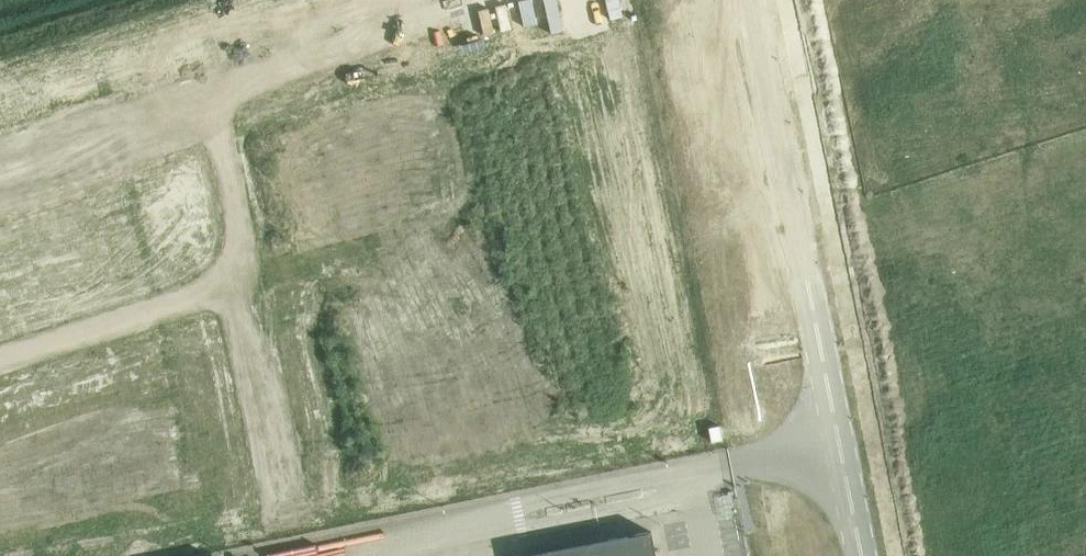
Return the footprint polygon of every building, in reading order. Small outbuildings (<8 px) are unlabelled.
[(523,555),(656,555),(651,530),(523,555)]
